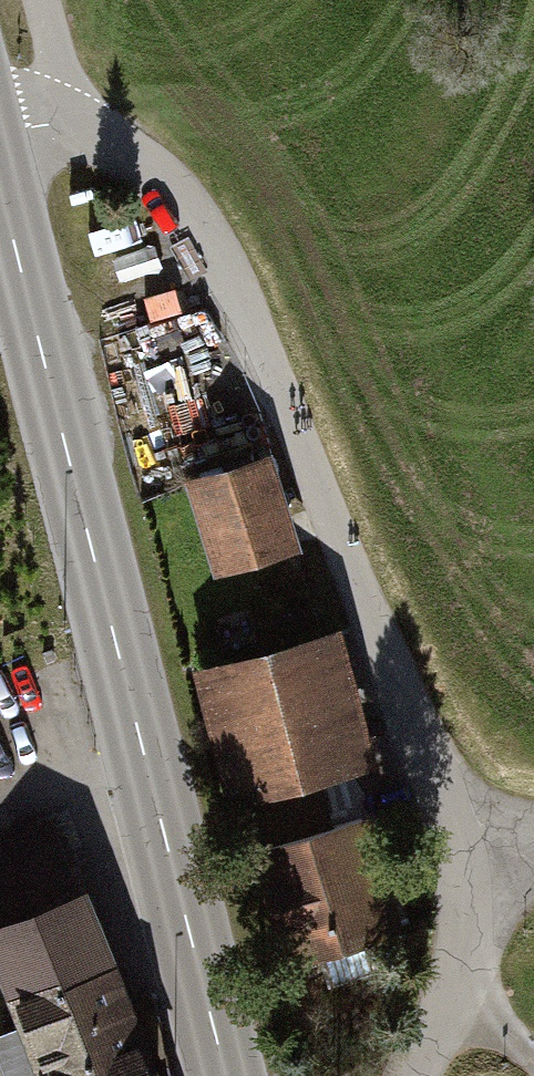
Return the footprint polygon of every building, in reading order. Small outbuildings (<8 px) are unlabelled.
[(193,483),(224,578),(300,553),(269,459),(193,483)] [(209,676),(240,804),(361,774),(330,647),(209,676)] [(371,818),(266,847),(275,880),(266,882),(278,925),(286,922),(295,953),(400,925),(371,818)] [(51,819),(0,839),(0,942),(32,1022),(0,1035),(0,1054),(9,1075),(154,1075),(51,819)]
